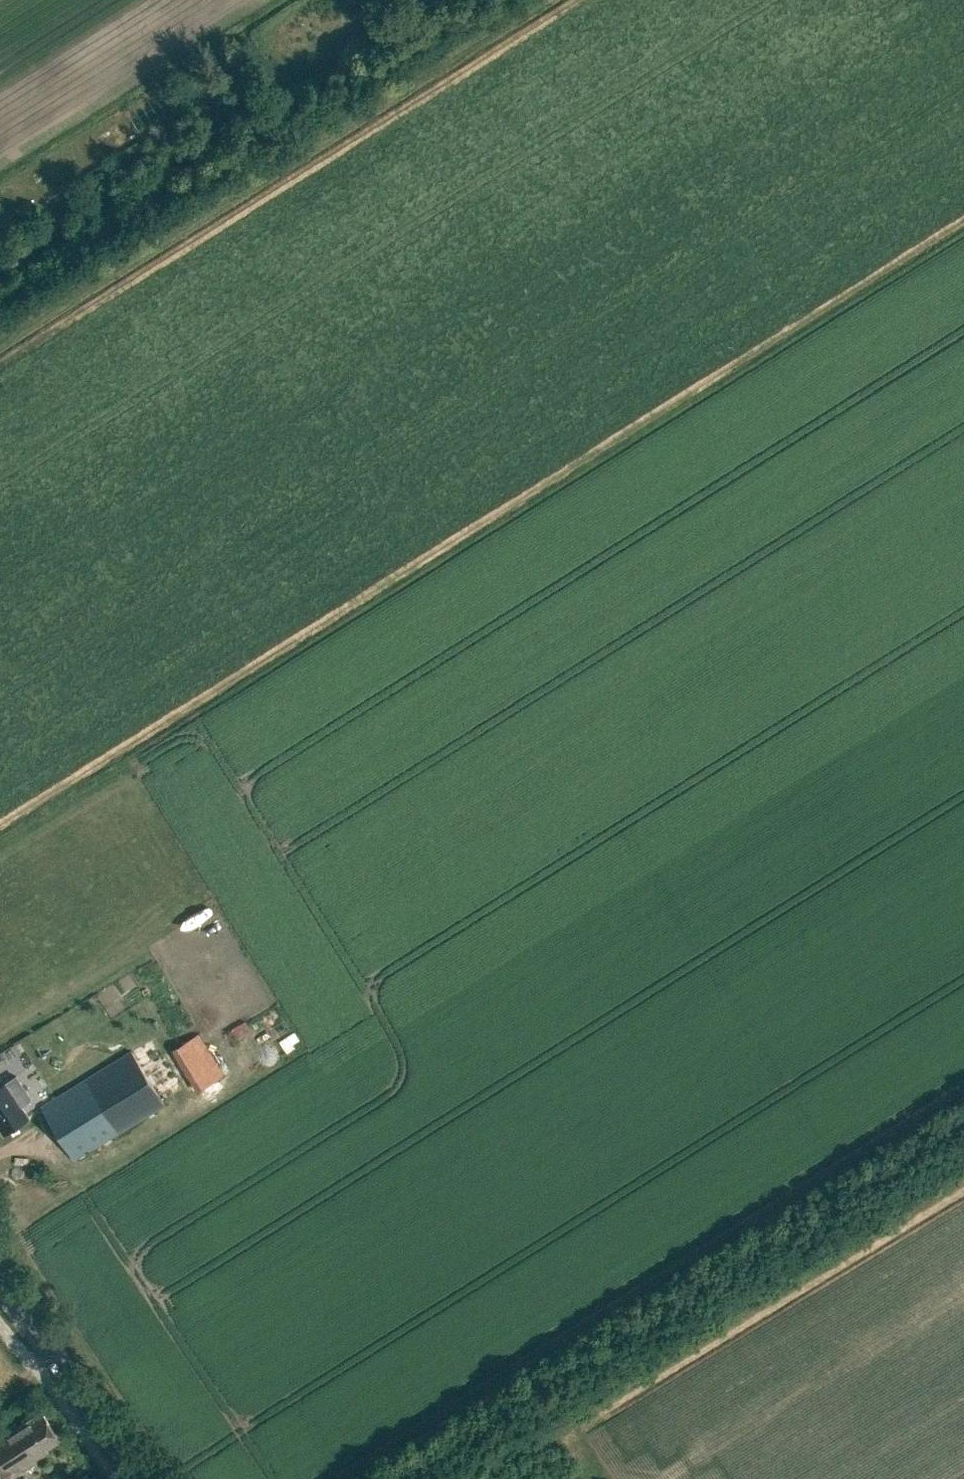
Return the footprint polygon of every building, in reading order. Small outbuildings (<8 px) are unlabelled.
[(73,1160),(196,1084),(165,1033),(40,1107),(73,1160)] [(28,1117),(5,1083),(0,1086),(0,1127),(5,1133),(28,1117)] [(42,1411),(18,1426),(14,1423),(0,1432),(0,1476),(2,1478),(11,1478),(36,1463),(33,1459),(48,1450),(46,1447),(59,1439),(42,1411)]
